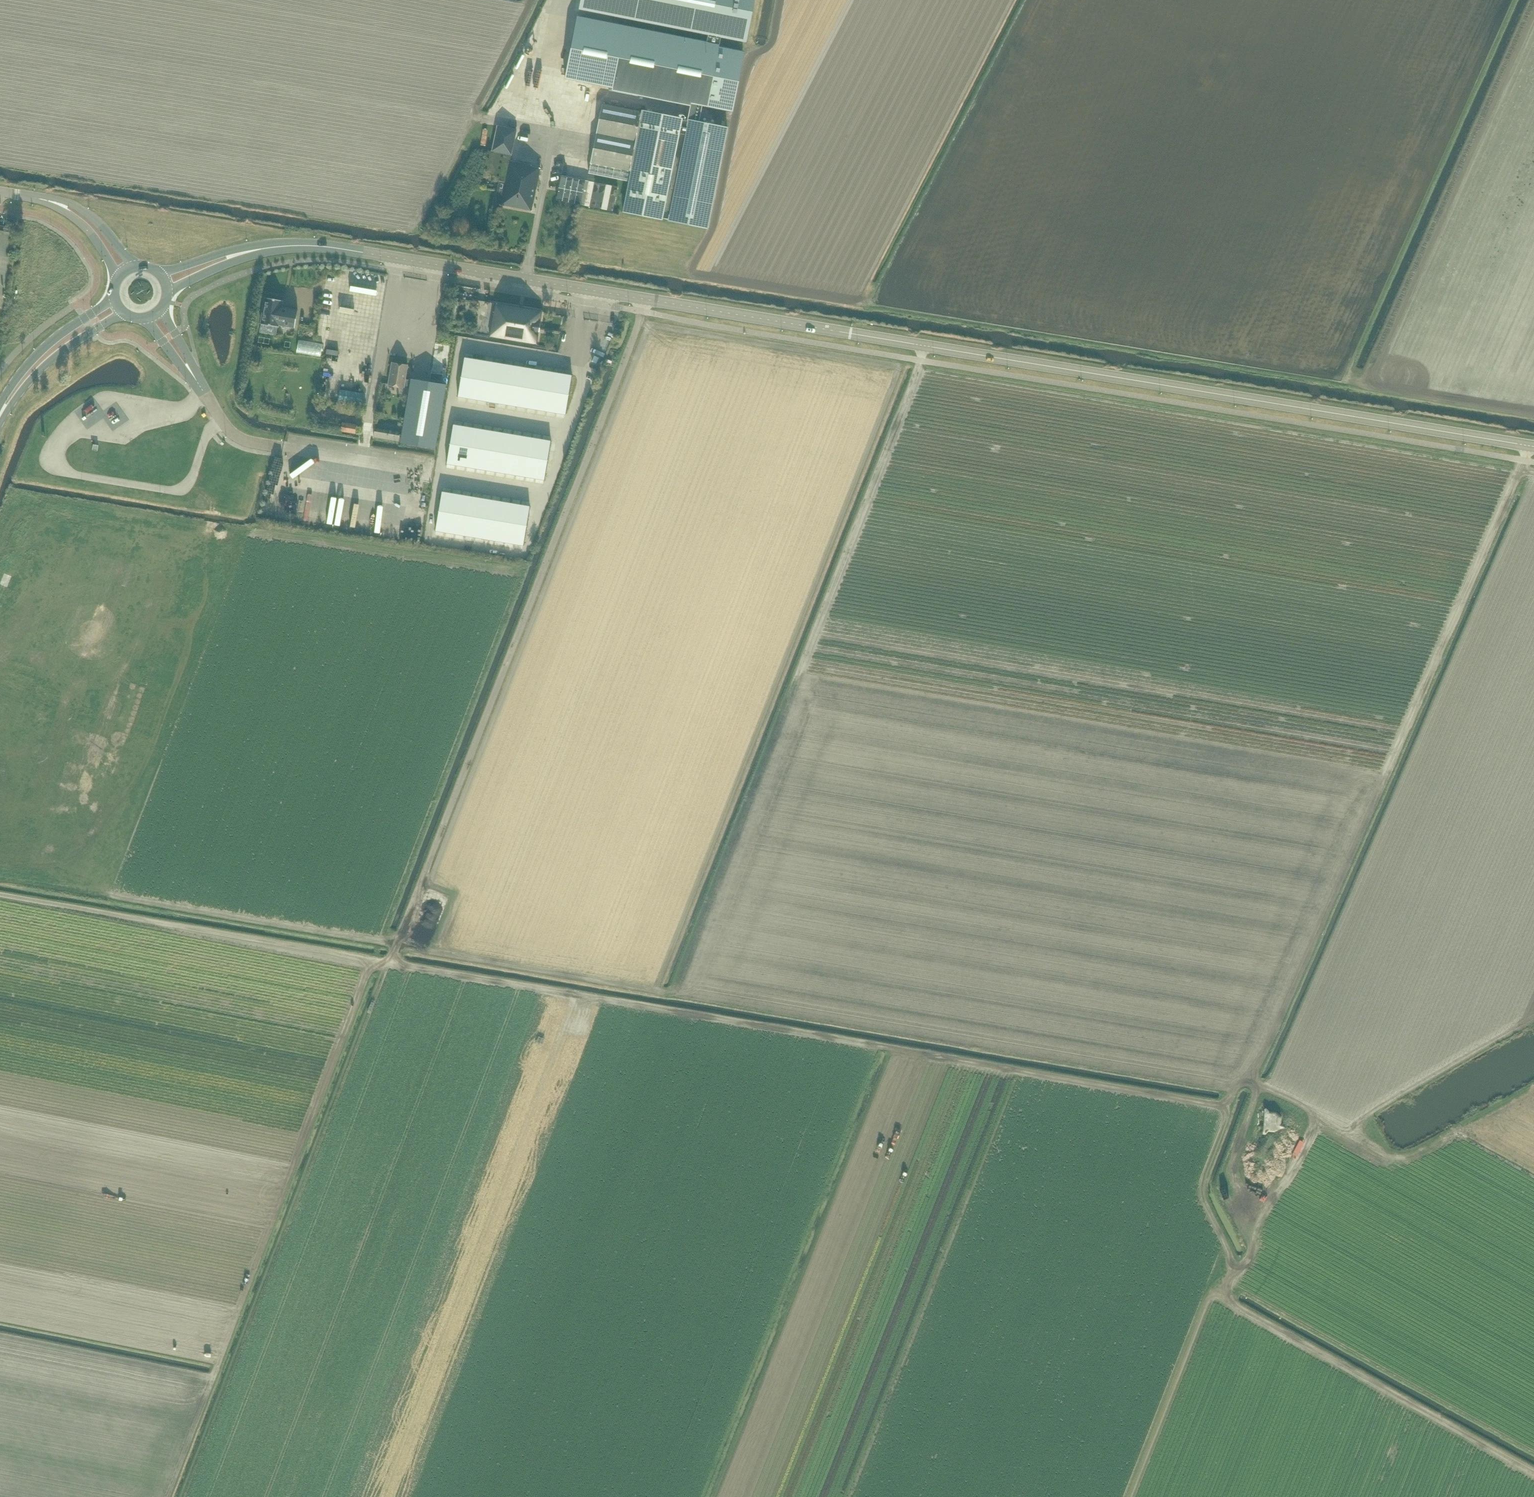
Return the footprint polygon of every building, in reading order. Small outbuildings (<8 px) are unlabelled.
[(579,6),(638,18),(708,32),(706,44),(718,46),(720,35),(745,39),(753,0),(580,0),(579,6)] [(731,111),(743,51),(718,46),(706,44),(577,18),(577,19),(565,78),(691,103),(689,113),(688,117),(687,120),(699,122),(700,120),(701,113),(702,105),(717,108),(731,111)] [(553,84),(548,116),(589,122),(593,91),(567,87),(566,92),(563,91),(564,86),(553,84)] [(506,102),(507,92),(500,91),(499,101),(506,102)] [(590,163),(631,171),(671,178),(676,149),(682,120),(682,119),(601,104),(590,163)] [(682,120),(676,149),(671,178),(663,218),(708,227),(728,129),(682,120)] [(517,130),(498,126),(492,151),(489,150),(483,178),(499,181),(496,197),(497,198),(496,204),(532,211),(540,168),(531,167),(532,165),(510,161),(517,130)] [(663,218),(671,178),(631,171),(623,210),(663,218)] [(586,180),(561,175),(556,200),(581,205),(586,180)] [(618,187),(589,181),(584,205),(613,211),(618,187)] [(383,286),(383,281),(357,276),(356,281),(366,282),(363,298),(380,301),(382,295),(368,292),(370,283),(383,286)] [(266,297),(261,324),(265,324),(278,327),(279,324),(295,327),(298,310),(294,309),(287,308),(283,307),(282,307),(283,300),(266,297)] [(494,312),(490,336),(537,344),(537,339),(539,333),(542,311),(497,303),(496,312),(494,312)] [(365,308),(364,312),(378,316),(379,311),(365,308)] [(299,340),(297,352),(313,355),(321,357),(323,344),(315,342),(299,340)] [(549,347),(548,353),(558,355),(559,349),(549,347)] [(464,357),(461,377),(471,378),(474,359),(464,357)] [(474,359),(471,378),(481,380),(484,360),(474,359)] [(484,360),(481,380),(490,382),(494,362),(484,360)] [(494,362),(490,382),(500,383),(504,364),(494,362)] [(406,379),(408,365),(392,363),(389,384),(404,387),(405,385),(410,386),(401,441),(436,447),(447,384),(412,378),(411,380),(406,379)] [(504,364),(500,383),(510,385),(513,365),(504,364)] [(513,365),(510,385),(520,387),(523,367),(513,365)] [(354,366),(336,385),(340,390),(359,370),(354,366)] [(523,367),(520,387),(530,388),(533,368),(523,367)] [(533,368),(530,388),(540,390),(543,370),(533,368)] [(543,370),(540,390),(550,391),(553,372),(543,370)] [(553,372),(550,391),(559,393),(563,373),(553,372)] [(563,373),(559,393),(569,395),(573,375),(563,373)] [(461,377),(457,396),(467,398),(471,378),(461,377)] [(471,378),(467,398),(477,400),(481,380),(471,378)] [(481,380),(477,400),(487,401),(490,382),(481,380)] [(490,382),(487,401),(497,403),(500,383),(490,382)] [(500,383),(497,403),(507,405),(510,385),(500,383)] [(510,385),(507,405),(517,406),(520,387),(510,385)] [(520,387),(517,406),(527,408),(530,388),(520,387)] [(530,388),(527,408),(536,410),(540,390),(530,388)] [(540,390),(536,410),(546,411),(550,391),(540,390)] [(550,391),(546,411),(556,413),(559,393),(550,391)] [(559,393),(556,413),(566,414),(569,395),(559,393)] [(99,397),(92,402),(96,406),(102,402),(99,397)] [(353,433),(355,426),(341,423),(339,430),(353,433)] [(453,424),(450,444),(459,445),(463,426),(453,424)] [(463,426),(459,445),(469,447),(473,427),(463,426)] [(400,441),(402,432),(374,427),(372,436),(400,441)] [(473,427),(469,447),(479,449),(482,429),(473,427)] [(482,429),(479,449),(489,450),(492,431),(482,429)] [(492,431),(489,450),(499,452),(502,432),(492,431)] [(502,432),(499,452),(509,454),(512,434),(502,432)] [(512,434),(509,454),(519,455),(522,436),(512,434)] [(522,436),(519,455),(529,457),(532,437),(522,436)] [(532,437),(529,457),(538,459),(542,439),(532,437)] [(542,439),(538,459),(548,460),(552,440),(542,439)] [(448,454),(446,463),(456,465),(459,445),(450,444),(448,454)] [(459,445),(456,465),(466,467),(469,447),(459,445)] [(469,447),(466,467),(476,468),(479,449),(469,447)] [(479,449),(476,468),(486,470),(489,450),(479,449)] [(489,450),(486,470),(496,472),(499,452),(489,450)] [(499,452),(496,472),(506,473),(509,454),(499,452)] [(509,454),(506,473),(515,475),(519,455),(509,454)] [(519,455),(515,475),(525,477),(529,457),(519,455)] [(529,457),(525,477),(535,478),(538,459),(529,457)] [(538,459),(535,478),(545,480),(547,470),(548,460),(538,459)] [(442,491),(438,511),(448,512),(452,493),(442,491)] [(452,493),(448,512),(458,514),(461,494),(452,493)] [(461,494),(458,514),(468,516),(471,496),(461,494)] [(471,496),(468,516),(478,517),(481,498),(471,496)] [(481,498),(478,517),(488,519),(491,499),(481,498)] [(491,499),(488,519),(498,521),(501,501),(491,499)] [(501,501),(498,521),(508,522),(511,503),(501,501)] [(511,503),(508,522),(517,524),(521,504),(511,503)] [(521,504),(517,524),(527,526),(531,506),(521,504)] [(438,511),(435,531),(445,532),(448,512),(438,511)] [(448,512),(445,532),(455,534),(458,514),(448,512)] [(458,514),(455,534),(465,535),(468,516),(458,514)] [(468,516),(465,535),(475,537),(478,517),(468,516)] [(478,517),(475,537),(484,539),(488,519),(478,517)] [(488,519),(484,539),(494,540),(498,521),(488,519)] [(498,521),(494,540),(504,542),(508,522),(498,521)] [(508,522),(504,542),(514,544),(517,524),(508,522)] [(517,524),(514,544),(524,545),(527,526),(517,524)] [(448,902),(453,893),(442,889),(438,898),(448,902)] [(1270,1113),(1267,1110),(1266,1109),(1264,1133),(1267,1133),(1269,1131),(1275,1131),(1276,1130),(1281,1136),(1283,1134),(1278,1128),(1279,1128),(1279,1117),(1276,1113),(1270,1113)]
